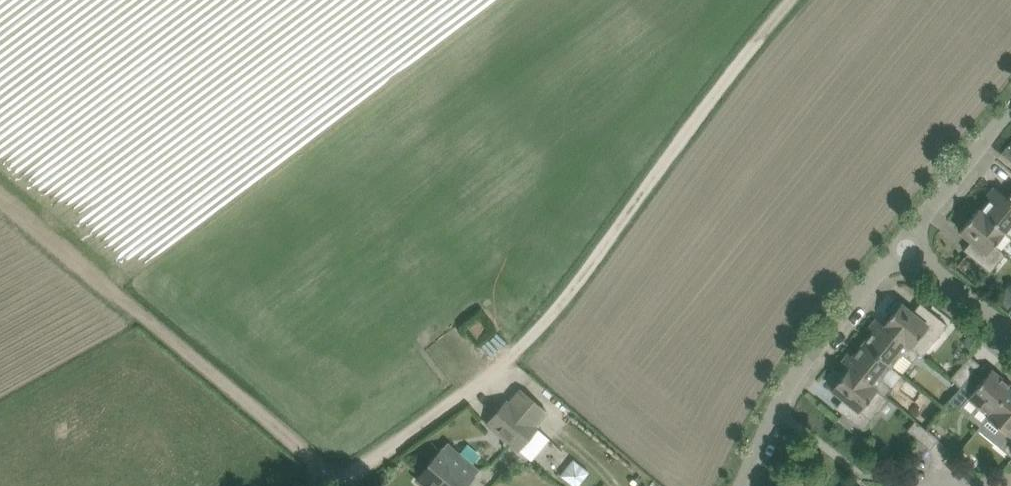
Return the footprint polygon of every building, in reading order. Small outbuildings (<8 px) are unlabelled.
[(1010,161),(1010,143),(1002,154),(1010,161)] [(1008,198),(999,190),(982,211),(981,211),(1006,232),(1005,232),(1008,235),(1010,232),(1010,195),(1008,198)] [(981,211),(982,211),(979,209),(961,230),(976,243),(968,253),(991,272),(1004,256),(1006,254),(995,244),(1005,232),(1006,232),(981,211)] [(884,324),(912,347),(912,346),(920,353),(923,355),(948,324),(932,311),(925,305),(917,315),(901,303),(897,301),(890,310),(893,312),(884,324)] [(479,340),(492,330),(481,314),(467,324),(479,340)] [(920,353),(912,346),(912,347),(884,324),(881,321),(864,343),(891,365),(892,366),(902,353),(911,360),(913,362),(920,353)] [(881,378),(892,366),(891,365),(864,343),(846,365),(849,367),(850,367),(886,396),(892,387),(885,381),(881,378)] [(961,387),(970,377),(981,363),(971,355),(952,379),(961,387)] [(837,376),(830,385),(833,387),(832,388),(848,401),(840,411),(863,430),(889,398),(886,396),(850,367),(849,367),(840,379),(837,376)] [(1010,390),(1010,384),(992,369),(979,385),(970,377),(961,387),(950,400),(960,409),(969,397),(990,414),(991,415),(1010,390)] [(548,412),(522,390),(521,389),(509,403),(506,400),(487,423),(519,451),(539,428),(536,425),(548,412)] [(991,415),(990,414),(988,417),(1006,432),(996,443),(1010,455),(1010,390),(991,415)] [(931,449),(939,439),(916,420),(908,430),(931,449)] [(480,469),(448,442),(416,480),(424,485),(465,485),(468,483),(480,469)]
